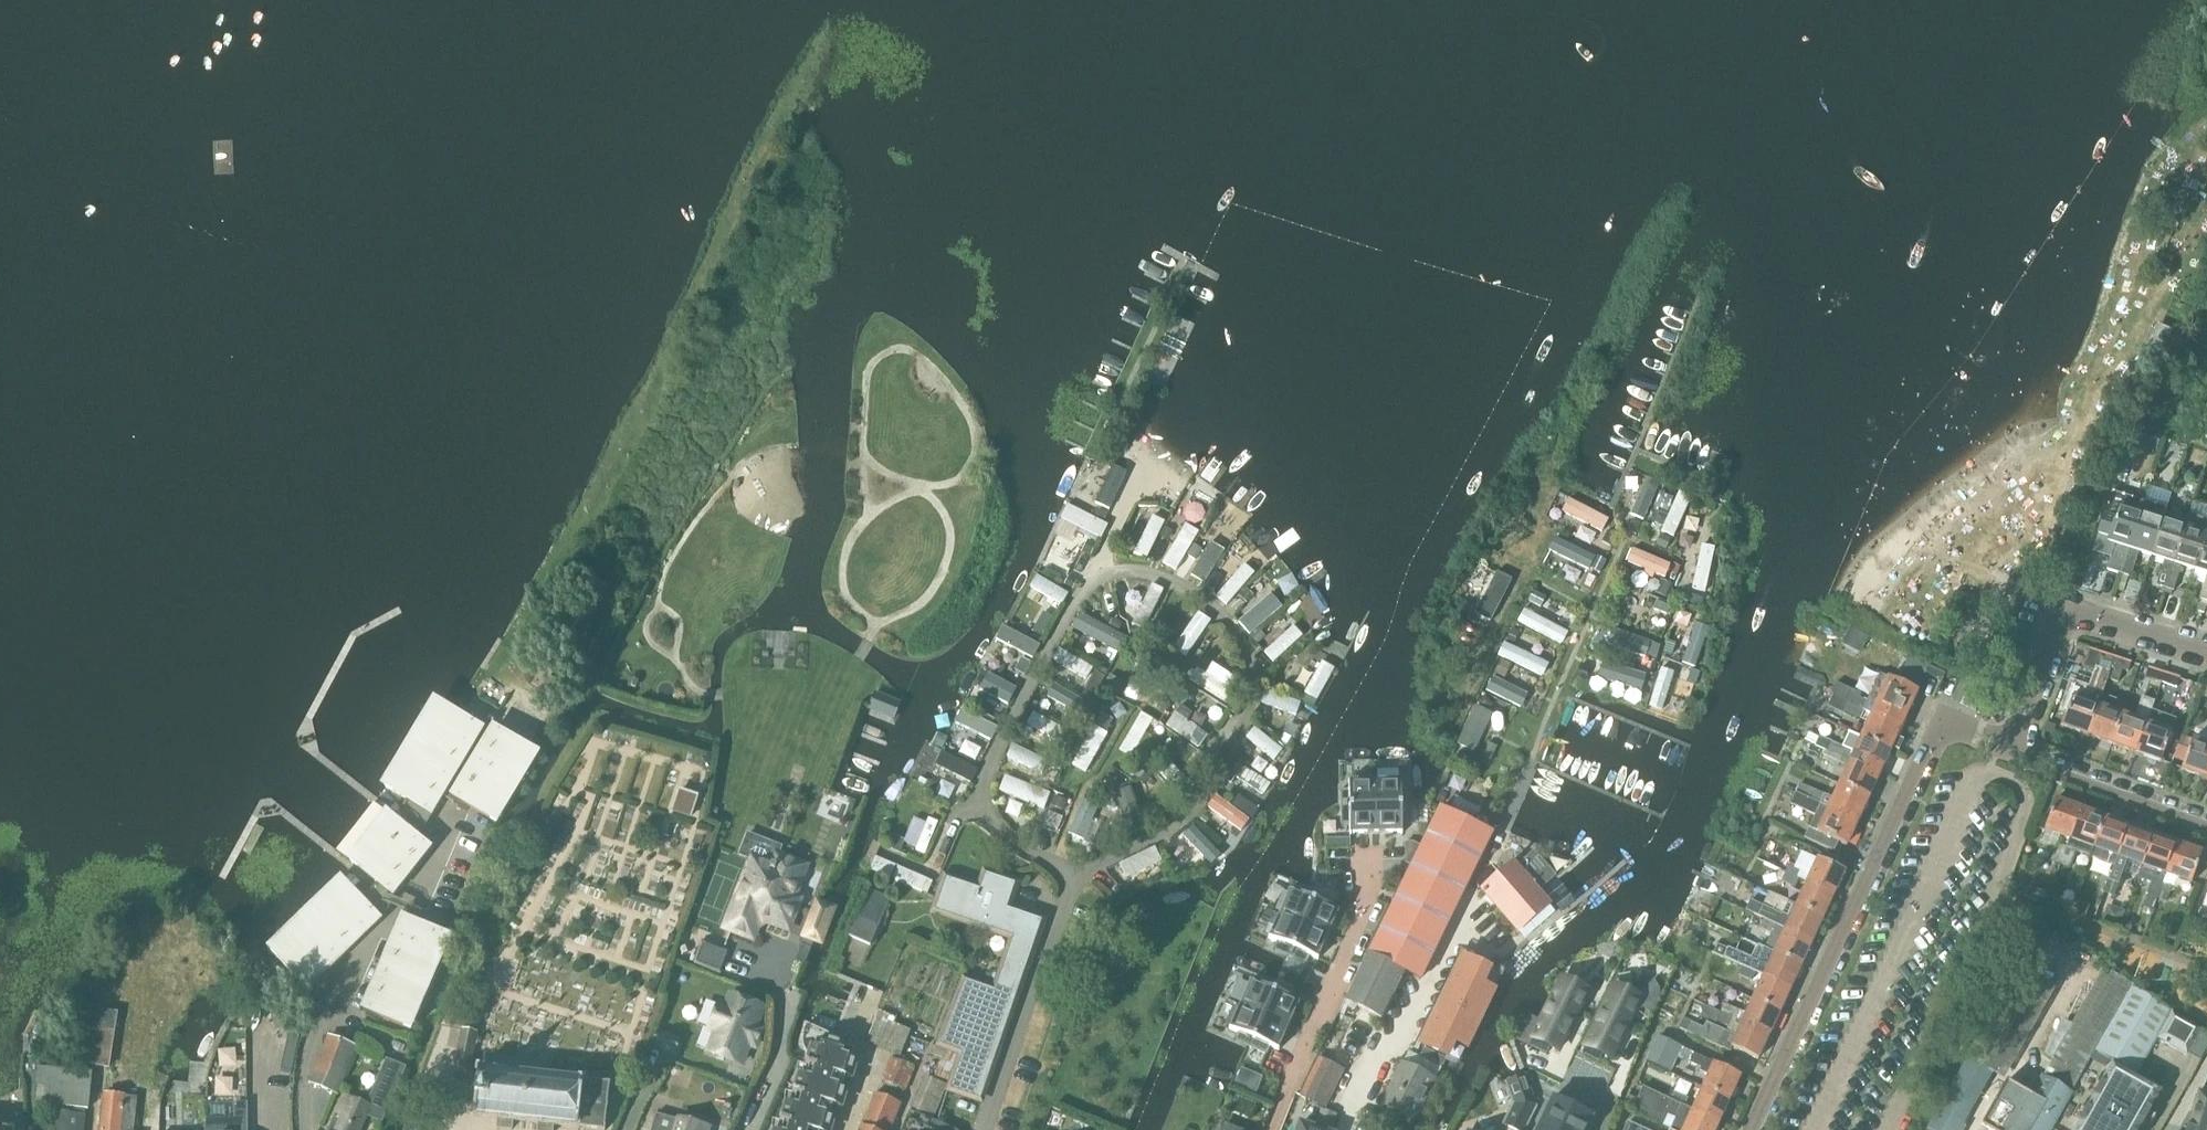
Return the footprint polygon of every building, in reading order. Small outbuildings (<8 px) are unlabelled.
[(2143,347),(2159,354),(2169,330),(2154,323),(2143,347)] [(1112,507),(1129,470),(1116,463),(1098,501),(1112,507)] [(1647,476),(1633,510),(1645,515),(1660,482),(1647,476)] [(2153,556),(2165,519),(2172,495),(2150,488),(2146,501),(2143,501),(2120,572),(2132,575),(2140,551),(2153,556)] [(2093,553),(2112,559),(2109,568),(2120,572),(2143,501),(2113,491),(2093,553)] [(1662,531),(1674,537),(1691,498),(1679,492),(1662,531)] [(2206,536),(2206,506),(2194,502),(2186,526),(2167,587),(2176,590),(2183,565),(2196,569),(2206,536)] [(1104,537),(1111,523),(1106,521),(1070,503),(1063,517),(1104,537)] [(1096,508),(1093,514),(1102,518),(1105,512),(1096,508)] [(1160,535),(1168,520),(1156,514),(1138,550),(1150,556),(1160,536),(1160,535)] [(1640,530),(1644,520),(1635,516),(1631,526),(1640,530)] [(2167,587),(2186,526),(2165,519),(2153,556),(2166,560),(2158,584),(2167,587)] [(1179,569),(1202,530),(1189,522),(1166,561),(1179,569)] [(1160,535),(1160,536),(1168,541),(1174,532),(1165,527),(1160,535)] [(1129,548),(1136,535),(1126,530),(1119,542),(1129,548)] [(1611,547),(1616,535),(1609,531),(1603,544),(1611,547)] [(1666,550),(1671,539),(1661,534),(1656,545),(1666,550)] [(2196,569),(2206,573),(2206,536),(2196,569)] [(1595,562),(1597,558),(1595,557),(1556,537),(1549,550),(1590,571),(1592,568),(1595,562)] [(1088,540),(1082,552),(1088,556),(1090,557),(1097,544),(1088,540)] [(1207,582),(1228,549),(1214,540),(1194,573),(1207,582)] [(1710,590),(1720,545),(1706,542),(1697,587),(1710,590)] [(1196,560),(1202,550),(1194,545),(1188,556),(1196,560)] [(1627,562),(1665,578),(1671,565),(1633,550),(1627,562)] [(1595,562),(1592,568),(1601,573),(1607,561),(1598,556),(1597,558),(1595,562)] [(1230,604),(1258,571),(1248,562),(1220,595),(1230,604)] [(1491,622),(1512,579),(1497,572),(1475,614),(1491,622)] [(1214,590),(1222,578),(1214,573),(1206,585),(1214,590)] [(1064,604),(1071,592),(1039,574),(1032,586),(1064,604)] [(2084,574),(2080,587),(2088,589),(2092,577),(2084,574)] [(1072,589),(1077,581),(1069,577),(1064,585),(1072,589)] [(1666,597),(1672,584),(1661,580),(1656,593),(1666,597)] [(1147,629),(1167,588),(1155,582),(1155,583),(1134,623),(1137,625),(1147,629)] [(1247,603),(1254,595),(1245,588),(1239,595),(1247,603)] [(1284,607),(1291,600),(1282,590),(1253,615),(1246,607),(1237,615),(1252,634),(1284,607)] [(1540,605),(1544,596),(1534,591),(1530,599),(1540,605)] [(2142,603),(2151,606),(2155,595),(2146,591),(2142,603)] [(1700,607),(1703,599),(1691,594),(1687,602),(1700,607)] [(2201,598),(2197,610),(2206,613),(2206,609),(2206,600),(2201,598)] [(1464,599),(1457,611),(1464,615),(1470,603),(1464,599)] [(1667,615),(1671,606),(1657,601),(1653,610),(1667,615)] [(1123,652),(1131,637),(1119,631),(1109,625),(1083,612),(1074,627),(1123,652)] [(1211,625),(1213,621),(1201,612),(1175,649),(1188,658),(1211,625)] [(1044,613),(1036,625),(1045,630),(1052,617),(1044,613)] [(1109,625),(1119,631),(1124,622),(1113,617),(1109,625)] [(1696,667),(1709,628),(1696,623),(1683,663),(1696,667)] [(1133,624),(1128,634),(1140,640),(1145,629),(1133,624)] [(1277,661),(1306,635),(1298,625),(1268,651),(1277,661)] [(1645,654),(1647,651),(1651,638),(1613,625),(1608,641),(1645,654)] [(1034,658),(1041,646),(1004,626),(997,640),(1000,641),(1033,659),(1034,658)] [(1514,643),(1519,631),(1513,628),(1508,640),(1514,643)] [(1258,644),(1266,637),(1259,630),(1251,637),(1258,644)] [(1163,636),(1158,645),(1170,652),(1175,644),(1163,636)] [(1651,638),(1647,651),(1657,655),(1662,642),(1651,638)] [(1676,644),(1667,641),(1663,653),(1672,656),(1676,644)] [(1543,676),(1549,664),(1504,643),(1498,655),(1543,676)] [(1053,660),(1059,664),(1087,680),(1094,669),(1059,649),(1053,660)] [(2110,673),(2116,657),(2091,649),(2086,665),(2110,673)] [(1315,695),(1333,664),(1321,656),(1302,689),(1315,695)] [(1031,662),(1021,657),(1015,670),(1024,675),(1031,662)] [(1898,681),(1918,691),(1929,666),(1909,657),(1898,681)] [(2129,670),(2132,662),(2116,657),(2110,673),(2112,674),(2110,677),(2121,681),(2125,668),(2129,670)] [(1641,689),(1647,672),(1623,664),(1603,658),(1597,675),(1602,676),(1639,688),(1641,689)] [(1505,678),(1512,665),(1502,660),(1495,673),(1505,678)] [(1099,665),(1097,669),(1105,673),(1108,670),(1099,665)] [(1584,681),(1588,669),(1580,666),(1576,679),(1584,681)] [(2163,681),(2165,672),(2150,667),(2147,675),(2163,681)] [(1229,689),(1206,674),(1197,668),(1190,679),(1228,704),(1235,693),(1229,689)] [(1700,672),(1692,669),(1687,681),(1696,684),(1700,672)] [(2179,686),(2181,677),(2165,672),(2163,681),(2179,686)] [(1915,703),(1921,692),(1918,691),(1898,681),(1880,673),(1868,701),(1859,696),(1861,693),(1837,682),(1832,693),(1850,702),(1850,703),(1864,710),(1872,713),(1902,727),(1913,702),(1915,703)] [(1017,690),(1017,689),(1002,681),(989,674),(983,685),(980,690),(1008,705),(1011,701),(1017,690)] [(1109,674),(1104,682),(1117,689),(1122,680),(1109,674)] [(551,695),(558,680),(550,676),(543,691),(551,695)] [(1490,689),(1523,705),(1529,693),(1496,677),(1490,689)] [(1167,687),(1164,695),(1170,697),(1175,689),(1167,687)] [(1300,715),(1305,702),(1268,688),(1263,701),(1300,715)] [(378,780),(393,790),(428,811),(482,721),(458,706),(433,691),(378,780)] [(895,720),(902,702),(875,691),(868,709),(895,720)] [(2088,735),(2099,704),(2069,693),(2063,710),(2069,712),(2064,726),(2088,735)] [(2137,753),(2153,710),(2156,701),(2143,697),(2135,717),(2123,713),(2112,744),(2137,753)] [(1457,742),(1465,745),(1477,751),(1488,727),(1495,713),(1483,707),(1475,703),(1457,742)] [(1860,718),(1864,710),(1850,703),(1846,711),(1860,718)] [(2112,744),(2123,713),(2099,704),(2088,735),(2112,744)] [(1264,718),(1267,710),(1258,707),(1255,715),(1264,718)] [(994,740),(1000,727),(964,709),(957,722),(994,740)] [(2161,762),(2173,731),(2172,731),(2177,719),(2153,710),(2137,753),(2161,762)] [(1143,713),(1120,751),(1131,757),(1153,719),(1143,713)] [(1891,751),(1902,727),(1872,713),(1861,737),(1891,751)] [(1099,716),(1094,726),(1104,731),(1109,722),(1099,716)] [(448,791),(495,820),(538,746),(492,719),(448,791)] [(1217,762),(1226,751),(1194,725),(1185,735),(1217,762)] [(1254,728),(1246,738),(1274,760),(1282,751),(1254,728)] [(1891,751),(1861,737),(1850,732),(1844,745),(1822,735),(1817,745),(1827,750),(1881,773),(1891,751)] [(938,734),(933,744),(942,749),(947,739),(945,738),(938,734)] [(2194,739),(2183,770),(2206,778),(2206,743),(2194,739)] [(1046,757),(1017,742),(1013,750),(1010,749),(1003,762),(1030,776),(1036,764),(1041,766),(1046,757)] [(1249,755),(1255,748),(1247,742),(1241,749),(1249,755)] [(1491,761),(1497,747),(1487,742),(1481,757),(1491,761)] [(972,782),(979,768),(944,750),(937,764),(947,769),(944,774),(953,778),(955,773),(972,782)] [(1870,796),(1881,773),(1827,750),(1824,758),(1847,769),(1841,782),(1870,796)] [(1196,782),(1170,758),(1159,770),(1185,794),(1196,782)] [(1267,795),(1274,783),(1263,776),(1241,761),(1234,772),(1267,795)] [(1198,764),(1190,774),(1199,781),(1207,771),(1198,764)] [(1109,769),(1105,775),(1113,780),(1118,774),(1109,769)] [(1047,808),(1053,793),(1025,782),(1007,775),(1001,790),(1047,808)] [(1400,782),(1375,782),(1376,833),(1401,833),(1401,834),(1402,834),(1402,825),(1411,825),(1411,789),(1402,789),(1402,780),(1400,780),(1400,782)] [(925,786),(923,790),(934,794),(938,785),(927,781),(925,786)] [(1376,833),(1375,782),(1351,782),(1351,781),(1349,781),(1349,790),(1341,790),(1341,826),(1350,826),(1350,835),(1351,835),(1351,833),(1376,833)] [(1859,821),(1870,796),(1841,782),(1834,797),(1801,782),(1797,792),(1859,821)] [(1132,834),(1149,827),(1133,786),(1117,792),(1132,834)] [(691,818),(698,796),(678,789),(670,811),(691,818)] [(1443,804),(1447,794),(1441,791),(1437,801),(1443,804)] [(1848,844),(1859,821),(1797,792),(1792,804),(1816,815),(1806,837),(1835,850),(1839,840),(1848,844)] [(1064,811),(1067,801),(1055,796),(1051,806),(1064,811)] [(1240,827),(1247,816),(1219,796),(1211,807),(1240,827)] [(1474,824),(1481,809),(1456,796),(1449,812),(1474,824)] [(2069,838),(2080,807),(2057,799),(2046,830),(2069,838)] [(1249,802),(1242,812),(1252,819),(1259,809),(1249,802)] [(343,855),(375,881),(390,893),(430,842),(382,805),(343,855)] [(2090,857),(2094,847),(2105,816),(2080,807),(2069,838),(2066,847),(2060,864),(2070,867),(2075,852),(2090,857)] [(1468,884),(1492,836),(1440,810),(1422,847),(1412,866),(1369,953),(1409,973),(1420,979),(1468,884)] [(1210,821),(1202,816),(1198,822),(1206,827),(1210,821)] [(2106,889),(2129,825),(2105,816),(2094,847),(2109,852),(2097,886),(2106,889)] [(2142,864),(2153,833),(2129,825),(2106,889),(2115,893),(2127,859),(2142,864)] [(752,860),(725,927),(753,938),(761,918),(789,928),(800,899),(794,897),(806,866),(779,856),(783,847),(748,833),(739,855),(752,860)] [(2153,911),(2177,842),(2153,833),(2142,864),(2158,870),(2144,908),(2153,911)] [(904,841),(890,835),(886,847),(899,852),(904,841)] [(2193,882),(2204,852),(2177,842),(2153,911),(2156,912),(2160,900),(2167,902),(2172,887),(2174,887),(2177,877),(2193,882)] [(1407,864),(1412,866),(1422,847),(1414,843),(1406,843),(1407,864)] [(2060,864),(2066,847),(2058,843),(2051,860),(2060,864)] [(1131,875),(1165,859),(1159,847),(1125,862),(1131,875)] [(1519,933),(1551,905),(1538,891),(1556,875),(1536,852),(1518,868),(1513,863),(1481,891),(1519,933)] [(892,878),(898,865),(878,856),(872,869),(892,878)] [(1835,895),(1846,871),(1819,858),(1808,883),(1835,895)] [(1165,863),(1159,866),(1162,874),(1168,872),(1165,863)] [(1789,863),(1785,872),(1799,879),(1803,870),(1789,863)] [(924,892),(930,879),(900,866),(894,878),(924,892)] [(1007,906),(1016,881),(985,871),(979,887),(945,875),(934,910),(1012,936),(994,988),(962,977),(938,1046),(962,1056),(950,1090),(979,1099),(1025,965),(1029,966),(1045,919),(1007,906)] [(274,957),(288,973),(304,989),(378,914),(361,897),(337,872),(261,944),(274,957)] [(1795,888),(1799,879),(1785,872),(1781,881),(1795,888)] [(1825,918),(1835,895),(1808,883),(1797,905),(1825,918)] [(1339,913),(1339,911),(1331,908),(1335,900),(1301,885),(1298,893),(1290,890),(1289,891),(1291,892),(1281,914),(1327,935),(1337,912),(1339,913)] [(2042,902),(2046,892),(2036,888),(2032,898),(2042,902)] [(870,890),(850,939),(870,947),(891,898),(870,890)] [(2056,908),(2061,896),(2049,892),(2045,904),(2056,908)] [(1782,915),(1751,900),(1746,910),(1787,929),(1814,941),(1825,918),(1797,905),(1789,901),(1782,915)] [(818,901),(805,935),(821,941),(834,907),(818,901)] [(2088,907),(2073,901),(2069,913),(2084,918),(2088,907)] [(358,1006),(409,1031),(450,933),(399,911),(358,1006)] [(1317,957),(1327,935),(1281,914),(1271,937),(1269,937),(1269,938),(1277,941),(1273,949),(1307,964),(1310,956),(1318,959),(1319,958),(1317,957)] [(2130,931),(2133,924),(2123,920),(2120,928),(2130,931)] [(1803,964),(1814,941),(1787,929),(1776,953),(1803,964)] [(728,952),(704,942),(695,963),(720,972),(728,952)] [(1753,959),(1729,948),(1718,944),(1714,953),(1744,967),(1793,987),(1803,964),(1776,953),(1759,946),(1753,959)] [(798,959),(807,963),(813,948),(804,945),(798,959)] [(1386,1021),(1409,974),(1371,955),(1347,1003),(1364,1010),(1386,1021)] [(1489,970),(1463,957),(1442,1001),(1480,1019),(1488,1003),(1476,997),(1489,970)] [(1782,1010),(1793,987),(1744,967),(1740,976),(1761,984),(1755,998),(1782,1010)] [(1928,1129),(1959,1129),(1992,1072),(2005,1051),(2044,983),(2017,967),(1966,1058),(1970,1061),(1951,1095),(1933,1126),(1931,1125),(1928,1129)] [(1981,1127),(1987,1129),(2050,1129),(2072,1092),(2070,1092),(2094,1050),(2131,986),(2132,985),(2103,968),(2071,1024),(2057,1015),(2037,1050),(2054,1060),(2043,1078),(2032,1097),(2006,1083),(1981,1127)] [(1241,1006),(1288,1026),(1298,1004),(1299,1004),(1300,1003),(1292,999),(1295,991),(1262,977),(1259,985),(1251,981),(1250,983),(1251,983),(1241,1006)] [(1541,1022),(1530,1046),(1546,1054),(1550,1047),(1558,1051),(1588,991),(1563,979),(1541,1022)] [(1615,986),(1582,1053),(1599,1061),(1599,1062),(1603,1055),(1611,1058),(1637,1005),(1640,998),(1615,986)] [(2131,986),(2094,1050),(2136,1075),(2172,1011),(2131,986)] [(717,1032),(709,1052),(731,1060),(734,1051),(745,1055),(763,1008),(730,996),(726,1007),(719,1004),(710,1029),(717,1032)] [(1772,1034),(1782,1010),(1755,998),(1748,1014),(1725,1004),(1721,1012),(1772,1034)] [(1480,1019),(1442,1001),(1421,1045),(1425,1046),(1447,1057),(1460,1029),(1473,1036),(1480,1019)] [(1278,1049),(1288,1026),(1241,1006),(1231,1029),(1230,1028),(1230,1029),(1238,1033),(1234,1041),(1267,1056),(1271,1047),(1279,1051),(1279,1050),(1278,1049)] [(110,1069),(119,1012),(91,1008),(83,1065),(110,1069)] [(901,1055),(911,1028),(894,1021),(896,1015),(879,1008),(866,1039),(901,1055)] [(1772,1034),(1721,1012),(1717,1022),(1730,1028),(1728,1031),(1707,1022),(1705,1028),(1693,1023),(1689,1032),(1732,1051),(1734,1046),(1760,1058),(1772,1034)] [(2201,1030),(2172,1014),(2158,1039),(2187,1055),(2201,1030)] [(1680,1027),(1689,1032),(1693,1023),(1684,1018),(1680,1027)] [(852,1078),(853,1076),(852,1076),(856,1064),(847,1061),(851,1049),(850,1049),(851,1044),(851,1043),(808,1023),(807,1024),(806,1028),(804,1031),(804,1035),(803,1039),(803,1043),(804,1046),(806,1050),(808,1053),(811,1055),(807,1065),(809,1066),(842,1075),(852,1078)] [(469,1072),(476,1033),(461,1030),(454,1069),(469,1072)] [(300,1036),(289,1034),(286,1048),(297,1050),(300,1036)] [(77,1037),(64,1036),(60,1070),(40,1068),(38,1085),(41,1086),(39,1103),(52,1104),(51,1113),(52,1113),(51,1129),(83,1129),(84,1115),(85,1109),(87,1109),(91,1074),(73,1071),(77,1037)] [(1666,1069),(1677,1045),(1662,1039),(1651,1063),(1666,1069)] [(335,1093),(352,1048),(331,1040),(314,1085),(335,1093)] [(1446,1059),(1424,1048),(1420,1056),(1443,1067),(1446,1059)] [(1685,1061),(1689,1051),(1681,1048),(1676,1057),(1685,1061)] [(1731,1098),(1742,1075),(1694,1053),(1690,1062),(1702,1068),(1701,1071),(1709,1075),(1704,1086),(1731,1098)] [(905,1090),(915,1065),(891,1055),(881,1080),(905,1090)] [(404,1070),(386,1062),(367,1107),(344,1097),(330,1129),(361,1129),(367,1117),(381,1123),(404,1070)] [(1415,1120),(1434,1080),(1414,1070),(1402,1065),(1383,1104),(1391,1108),(1415,1120)] [(2160,1092),(2112,1065),(2075,1129),(2139,1129),(2160,1092)] [(837,1090),(842,1075),(809,1066),(806,1076),(802,1075),(794,1093),(797,1093),(829,1103),(842,1107),(842,1105),(846,1092),(837,1090)] [(606,1074),(559,1069),(558,1078),(478,1069),(473,1116),(497,1118),(496,1127),(511,1128),(512,1121),(538,1124),(537,1129),(553,1129),(553,1125),(600,1129),(605,1129),(609,1084),(605,1084),(606,1074)] [(928,1118),(942,1084),(924,1076),(910,1111),(928,1118)] [(1534,1112),(1529,1083),(1510,1086),(1514,1108),(1504,1129),(1507,1129),(1526,1129),(1534,1112)] [(1720,1122),(1731,1098),(1704,1086),(1693,1110),(1720,1122)] [(1644,1087),(1638,1100),(1633,1112),(1671,1129),(1717,1129),(1720,1122),(1693,1110),(1685,1106),(1689,1098),(1675,1092),(1671,1100),(1644,1087)] [(137,1098),(104,1093),(100,1129),(133,1129),(137,1098)] [(829,1103),(797,1093),(794,1104),(789,1103),(781,1121),(784,1122),(813,1129),(830,1129),(833,1120),(824,1118),(829,1103)] [(901,1104),(875,1094),(862,1125),(874,1129),(890,1129),(901,1104)] [(2201,1094),(2191,1128),(2186,1127),(2185,1129),(2206,1129),(2206,1095),(2201,1094)] [(1622,1107),(1633,1112),(1638,1100),(1628,1095),(1622,1107)] [(1538,1129),(1587,1129),(1593,1117),(1553,1098),(1538,1129)] [(247,1103),(241,1103),(235,1103),(235,1119),(207,1120),(207,1129),(247,1129),(247,1103)] [(928,1118),(910,1111),(902,1129),(959,1129),(928,1118)] [(684,1124),(685,1120),(661,1113),(654,1129),(705,1129),(684,1124)] [(784,1122),(781,1129),(813,1129),(784,1122)]
